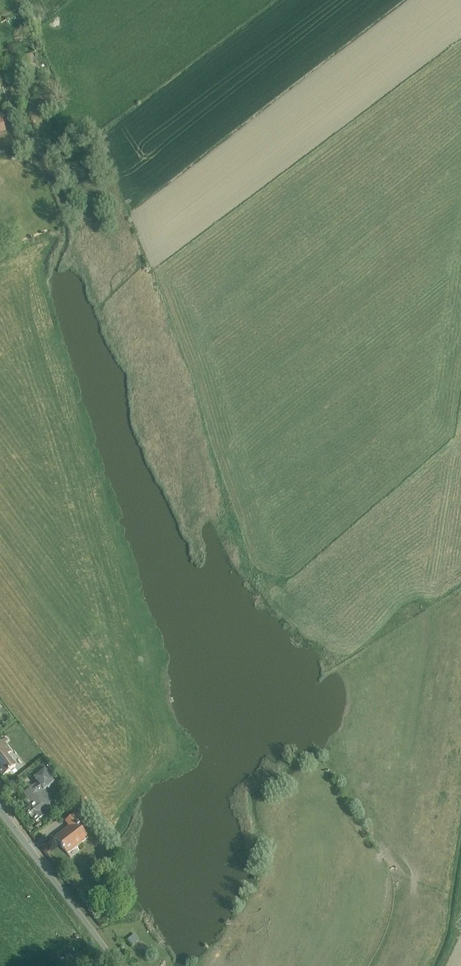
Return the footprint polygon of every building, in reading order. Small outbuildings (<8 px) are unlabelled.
[(47,69),(41,56),(37,58),(43,71),(47,69)] [(9,116),(0,118),(0,133),(13,129),(9,116)] [(0,742),(0,772),(3,776),(16,766),(14,764),(15,763),(10,756),(9,757),(8,755),(12,752),(11,752),(12,752),(8,746),(5,742),(8,740),(7,737),(0,742)] [(46,761),(31,773),(33,777),(37,783),(54,771),(46,761)] [(37,783),(24,793),(29,799),(27,801),(31,807),(27,810),(28,812),(28,813),(30,815),(32,817),(33,817),(37,822),(45,817),(41,812),(51,805),(50,804),(53,801),(48,795),(46,796),(43,792),(56,782),(53,778),(57,775),(54,771),(37,783)] [(79,802),(74,806),(81,815),(86,811),(79,802)] [(69,826),(55,837),(62,846),(61,846),(63,849),(64,848),(68,854),(89,837),(77,822),(81,819),(76,813),(65,821),(69,826)] [(135,934),(128,939),(133,945),(140,940),(135,934)]
